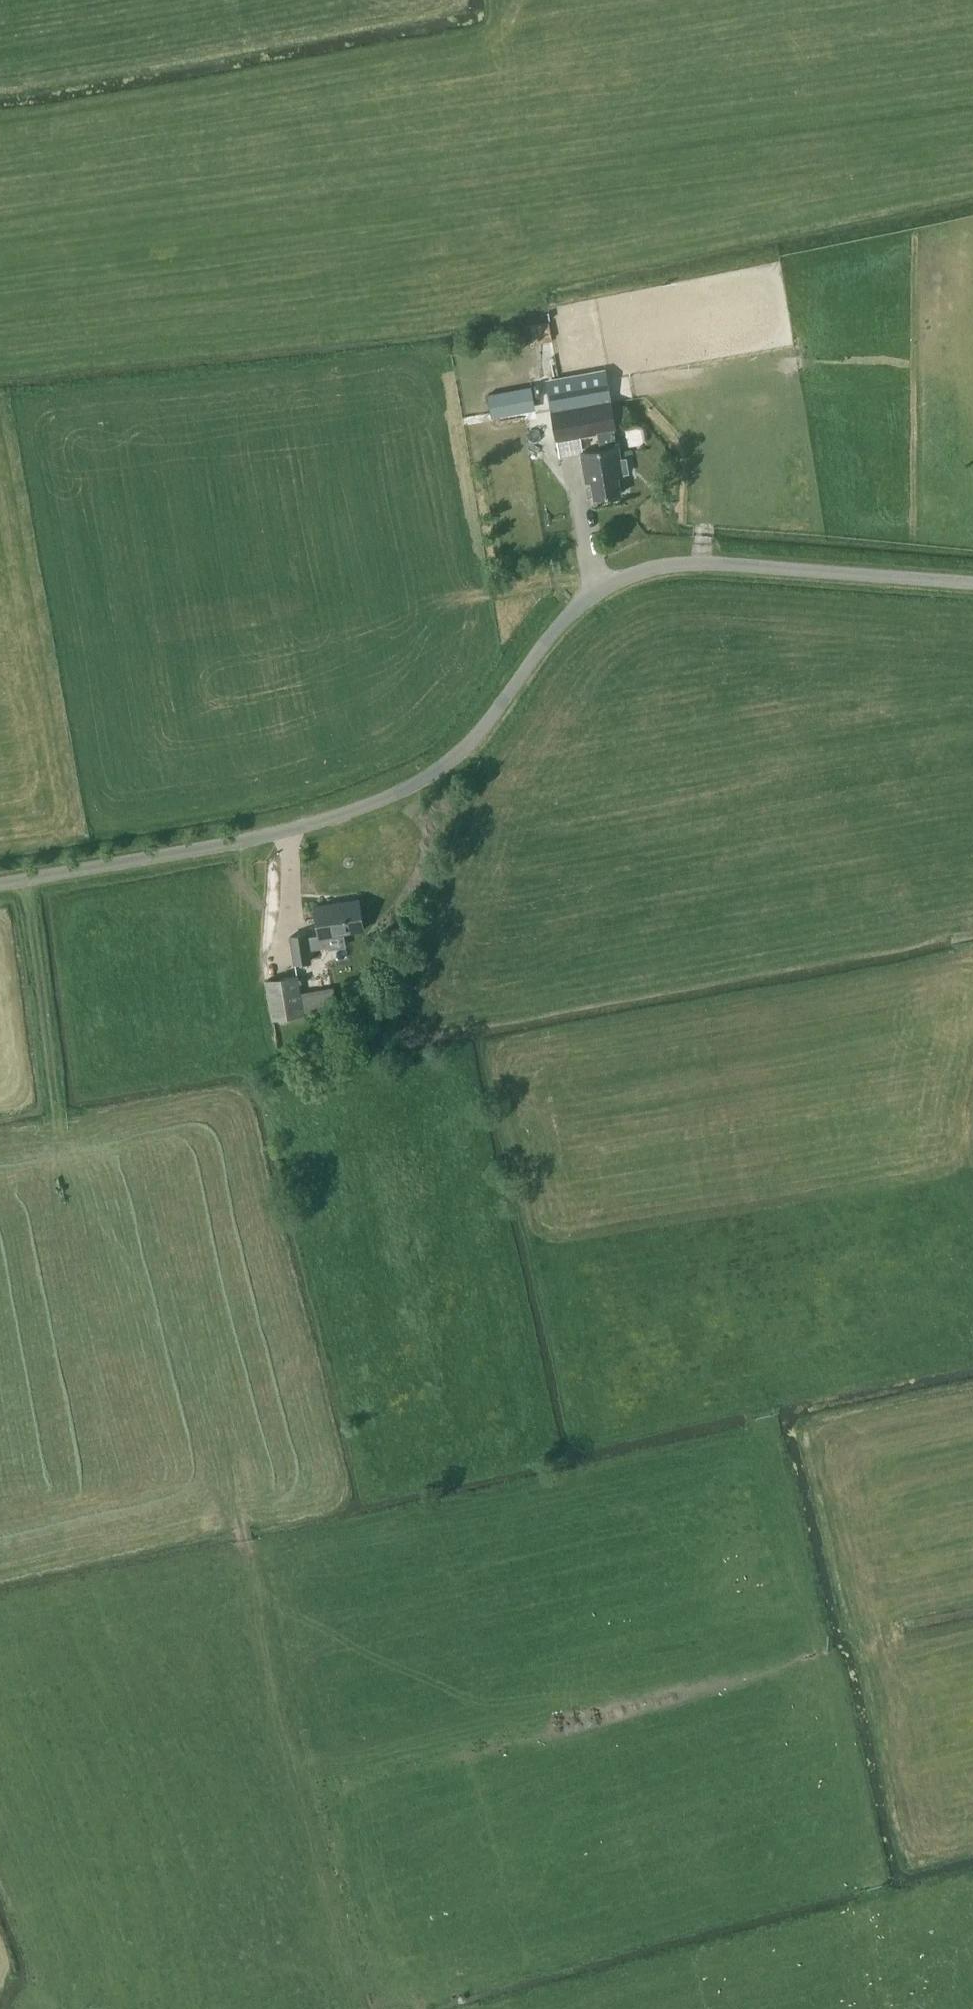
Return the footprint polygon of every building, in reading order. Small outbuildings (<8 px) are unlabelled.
[(607,399),(604,381),(549,390),(552,408),(607,399)] [(597,432),(600,449),(581,452),(586,482),(591,481),(594,498),(622,493),(619,477),(623,476),(623,474),(629,473),(627,457),(621,458),(619,446),(616,446),(613,430),(615,429),(610,398),(550,409),(555,440),(597,432)] [(330,949),(346,947),(344,933),(364,929),(359,898),(314,905),(318,935),(308,937),(307,933),(290,935),(295,964),(311,961),(310,950),(330,947),(330,949)] [(301,991),(299,974),(266,979),(272,1019),(305,1014),(305,1011),(336,1006),(333,986),(301,991)]
